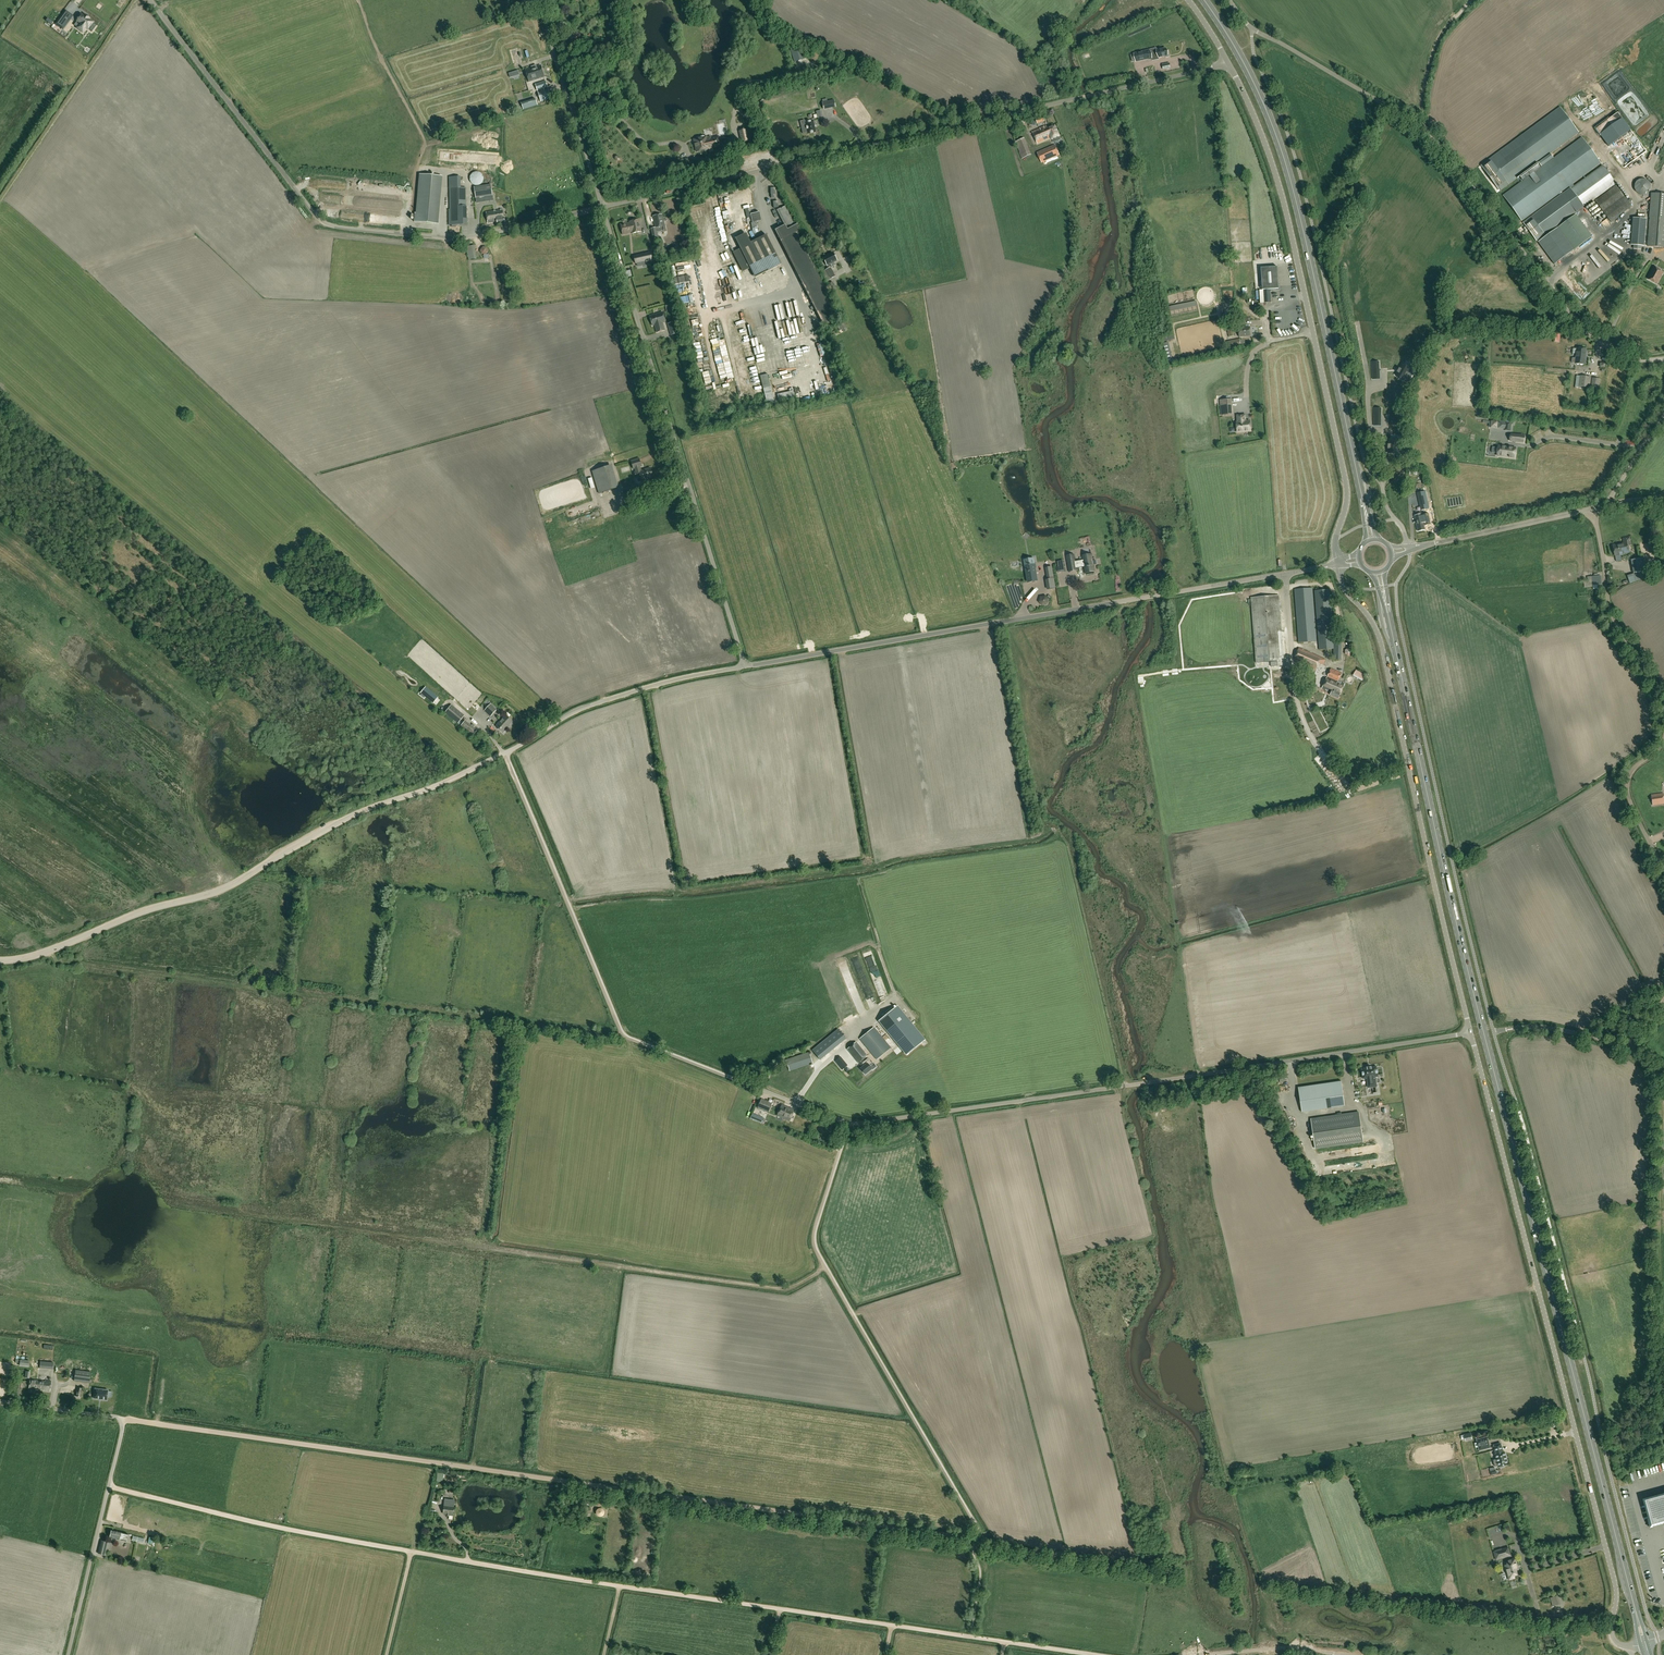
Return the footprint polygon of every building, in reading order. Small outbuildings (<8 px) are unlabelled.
[(109,19),(106,16),(109,12),(103,7),(95,15),(103,24),(109,19)] [(78,19),(77,21),(80,23),(77,28),(83,33),(86,28),(88,29),(90,26),(93,22),(89,19),(90,19),(86,16),(85,17),(81,14),(78,19)] [(62,15),(56,24),(62,29),(69,20),(62,15)] [(95,34),(98,30),(91,25),(88,29),(92,32),(89,36),(93,39),(96,35),(95,34)] [(570,45),(582,42),(580,32),(568,35),(570,45)] [(794,62),(805,59),(802,48),(791,52),(794,62)] [(1136,61),(1148,59),(1152,58),(1158,56),(1159,58),(1166,56),(1166,57),(1169,56),(1168,51),(1167,51),(1166,48),(1161,50),(1161,49),(1157,49),(1157,51),(1154,51),(1154,50),(1150,51),(1150,50),(1146,50),(1146,51),(1134,53),(1136,61)] [(815,62),(820,54),(811,49),(806,58),(815,62)] [(567,66),(577,63),(574,53),(564,56),(567,66)] [(529,82),(544,77),(541,65),(525,70),(529,82)] [(537,91),(548,88),(546,81),(535,84),(537,91)] [(541,101),(551,98),(548,89),(538,92),(541,101)] [(523,110),(538,105),(536,98),(521,103),(523,110)] [(834,99),(822,102),(824,110),(836,107),(834,99)] [(1569,186),(1571,188),(1585,207),(1616,184),(1603,166),(1574,186),(1572,184),(1601,163),(1582,137),(1554,158),(1550,154),(1579,133),(1560,107),(1481,165),(1500,191),(1538,163),(1541,167),(1503,195),(1522,220),(1569,186)] [(1631,130),(1622,119),(1600,135),(1608,146),(1631,130)] [(808,134),(816,132),(813,120),(805,122),(808,134)] [(1048,129),(1046,125),(1033,131),(1038,143),(1051,137),(1052,139),(1060,136),(1055,126),(1048,129)] [(741,141),(748,140),(746,130),(739,131),(741,141)] [(704,137),(704,136),(699,137),(698,137),(699,139),(697,139),(698,140),(696,141),(694,143),(696,151),(708,149),(708,148),(712,147),(712,148),(720,146),(718,137),(706,140),(705,137),(704,137)] [(1019,151),(1022,158),(1031,154),(1028,147),(1024,138),(1015,142),(1019,151)] [(1041,163),(1060,155),(1055,145),(1037,153),(1041,163)] [(1640,171),(1640,169),(1639,167),(1639,166),(1638,165),(1637,164),(1635,163),(1632,162),(1631,162),(1629,162),(1627,163),(1626,164),(1624,166),(1624,167),(1623,168),(1623,170),(1623,172),(1624,174),(1624,176),(1625,177),(1627,178),(1628,179),(1630,179),(1632,179),(1633,179),(1635,179),(1636,178),(1637,177),(1639,176),(1639,174),(1640,172),(1640,171)] [(476,185),(477,185),(480,185),(481,184),(482,183),(483,182),(483,181),(484,179),(484,178),(483,176),(483,175),(482,174),(481,173),(479,172),(478,172),(477,172),(476,172),(474,172),(473,173),(472,174),(471,175),(470,176),(470,178),(470,179),(470,181),(471,182),(472,183),(472,184),(474,185),(475,185),(476,185)] [(437,224),(441,185),(442,176),(419,174),(416,213),(415,213),(414,222),(437,224)] [(1650,187),(1650,185),(1649,183),(1648,182),(1647,181),(1646,180),(1644,179),(1643,179),(1641,179),(1640,179),(1638,179),(1636,180),(1635,181),(1634,183),(1633,184),(1633,186),(1633,187),(1633,189),(1634,190),(1635,192),(1636,193),(1637,194),(1639,195),(1640,195),(1642,195),(1643,195),(1645,195),(1646,194),(1648,193),(1648,191),(1649,190),(1650,189),(1650,187)] [(493,196),(491,184),(474,187),(476,198),(493,196)] [(1611,222),(1632,207),(1617,186),(1596,201),(1611,222)] [(450,225),(467,224),(466,188),(453,188),(453,207),(450,207),(450,225)] [(1571,188),(1523,222),(1537,242),(1585,207),(1571,188)] [(1652,193),(1650,217),(1648,246),(1663,247),(1663,194),(1652,193)] [(824,326),(838,318),(830,303),(831,302),(796,233),(800,230),(787,205),(777,210),(785,225),(776,230),(808,295),(824,326)] [(505,222),(503,209),(486,212),(488,223),(497,221),(498,223),(505,222)] [(758,212),(751,214),(753,222),(761,220),(759,213),(758,212)] [(666,231),(662,214),(652,216),(655,228),(651,229),(653,236),(657,234),(657,232),(658,232),(658,231),(662,230),(662,232),(666,231)] [(1574,250),(1592,237),(1576,215),(1558,228),(1574,250)] [(1644,246),(1646,219),(1633,218),(1631,242),(1634,243),(1633,249),(1641,249),(1641,246),(1644,246)] [(642,231),(639,219),(629,221),(629,224),(627,224),(627,223),(620,224),(623,235),(629,233),(629,232),(631,231),(632,233),(642,231)] [(1574,250),(1558,228),(1538,242),(1554,264),(1574,250)] [(781,265),(766,235),(740,248),(750,268),(773,256),(778,266),(781,265)] [(634,256),(636,263),(651,260),(650,253),(634,256)] [(827,265),(829,264),(831,268),(836,265),(834,262),(837,260),(832,253),(823,258),(827,265)] [(1508,275),(1507,266),(1498,266),(1499,276),(1508,275)] [(827,280),(829,279),(835,276),(830,267),(825,270),(823,271),(827,280)] [(1277,267),(1261,268),(1262,290),(1259,290),(1260,299),(1260,303),(1262,303),(1264,302),(1271,302),(1271,291),(1271,289),(1279,289),(1279,283),(1277,267)] [(1657,284),(1663,272),(1653,267),(1647,279),(1657,284)] [(863,293),(868,290),(864,283),(859,285),(863,293)] [(1197,300),(1170,305),(1171,310),(1181,308),(1181,307),(1183,306),(1183,305),(1187,304),(1187,307),(1198,304),(1197,300)] [(700,325),(703,325),(702,316),(698,317),(697,315),(700,314),(700,311),(694,312),(696,321),(699,320),(700,325)] [(665,330),(663,322),(665,322),(662,312),(649,316),(652,326),(654,325),(657,332),(665,330)] [(737,322),(737,324),(730,326),(733,333),(745,328),(742,320),(737,322)] [(671,335),(677,333),(674,322),(667,324),(671,335)] [(1229,337),(1235,336),(1233,325),(1227,326),(1229,337)] [(1240,337),(1251,336),(1250,326),(1239,327),(1240,337)] [(744,332),(732,335),(735,344),(747,341),(746,336),(745,336),(744,332)] [(1229,347),(1241,345),(1239,339),(1228,341),(1229,347)] [(1572,363),(1575,363),(1585,364),(1586,349),(1577,348),(1577,349),(1574,348),(1573,349),(1572,354),(1573,354),(1575,355),(1575,358),(1573,358),(1572,359),(1572,362),(1572,363)] [(771,362),(773,370),(780,368),(778,359),(771,362)] [(812,362),(814,369),(815,368),(816,373),(822,371),(821,369),(818,369),(817,364),(819,364),(818,361),(812,362)] [(708,365),(711,364),(711,363),(704,365),(709,381),(713,380),(708,365)] [(1411,372),(1402,367),(1395,377),(1404,382),(1411,372)] [(1590,388),(1591,377),(1580,376),(1579,386),(1590,388)] [(1599,390),(1600,379),(1592,378),(1591,389),(1599,390)] [(1222,415),(1232,414),(1232,405),(1222,406),(1222,415)] [(1238,422),(1237,422),(1237,432),(1250,431),(1250,421),(1246,421),(1245,420),(1245,415),(1237,415),(1238,422)] [(1498,421),(1491,420),(1490,428),(1497,429),(1498,421)] [(1510,431),(1511,423),(1506,423),(1506,421),(1499,420),(1498,428),(1505,429),(1505,430),(1510,431)] [(1510,440),(1510,441),(1523,442),(1524,442),(1525,439),(1525,437),(1524,437),(1524,436),(1511,434),(1511,435),(1510,437),(1510,440)] [(1402,438),(1390,438),(1390,452),(1390,453),(1400,454),(1402,438)] [(1515,450),(1515,448),(1499,446),(1498,448),(1497,450),(1497,453),(1498,453),(1498,455),(1509,457),(1510,458),(1510,457),(1514,457),(1514,455),(1515,455),(1516,453),(1515,450)] [(641,471),(640,467),(642,466),(639,458),(631,461),(633,469),(634,468),(636,473),(634,473),(636,477),(640,476),(642,481),(653,477),(650,468),(641,471)] [(608,479),(604,467),(592,471),(599,494),(616,489),(612,477),(608,479)] [(1418,493),(1421,510),(1429,508),(1425,491),(1418,493)] [(1428,513),(1415,516),(1418,531),(1425,530),(1424,524),(1429,523),(1428,513)] [(1615,556),(1629,553),(1628,545),(1631,544),(1630,537),(1622,539),(1623,543),(1613,545),(1615,556)] [(1094,571),(1092,554),(1082,556),(1083,560),(1075,561),(1075,560),(1070,560),(1070,556),(1067,556),(1068,563),(1068,562),(1069,565),(1068,565),(1069,571),(1077,570),(1077,568),(1084,567),(1085,573),(1086,575),(1095,573),(1094,571)] [(1636,573),(1645,571),(1642,558),(1634,560),(1636,573)] [(1029,565),(1025,565),(1028,582),(1037,581),(1035,569),(1035,568),(1034,564),(1031,565),(1031,564),(1029,564),(1029,565)] [(1057,586),(1065,585),(1064,574),(1056,575),(1057,586)] [(1592,576),(1589,577),(1587,577),(1588,585),(1590,585),(1592,585),(1600,585),(1600,576),(1592,576)] [(1299,642),(1316,641),(1312,588),(1295,589),(1299,642)] [(1341,660),(1341,640),(1334,640),(1330,589),(1315,591),(1320,650),(1334,648),(1334,659),(1341,660)] [(1280,612),(1279,595),(1251,598),(1256,663),(1271,662),(1271,667),(1284,666),(1281,615),(1282,615),(1281,612),(1280,612)] [(1041,597),(1040,602),(1043,605),(1047,604),(1049,600),(1046,597),(1045,596),(1041,597)] [(1324,665),(1326,660),(1299,648),(1294,660),(1317,669),(1319,663),(1324,665)] [(1338,699),(1345,684),(1338,681),(1342,673),(1331,668),(1322,689),(1331,693),(1330,695),(1338,699)] [(1362,679),(1365,674),(1357,669),(1354,675),(1362,679)] [(438,697),(430,691),(426,687),(421,693),(426,697),(433,703),(438,697)] [(458,723),(464,716),(452,705),(446,713),(458,723)] [(491,716),(496,710),(491,705),(485,711),(491,716)] [(503,733),(507,728),(507,727),(512,722),(505,715),(502,719),(502,720),(496,727),(503,733)] [(474,735),(477,730),(465,721),(461,725),(474,735)] [(1651,795),(1653,806),(1663,804),(1663,797),(1663,793),(1651,795)] [(897,1006),(879,1021),(907,1054),(924,1040),(897,1006)] [(877,1059),(890,1048),(873,1027),(860,1039),(877,1059)] [(820,1060),(846,1039),(838,1029),(812,1050),(820,1060)] [(863,1063),(861,1061),(867,1056),(856,1042),(847,1049),(859,1063),(862,1067),(861,1069),(865,1074),(871,1069),(869,1066),(872,1063),(868,1058),(863,1063)] [(790,1071),(813,1063),(809,1053),(786,1060),(790,1071)] [(845,1069),(849,1065),(847,1063),(840,1055),(827,1066),(833,1074),(843,1066),(845,1069)] [(1372,1067),(1372,1066),(1367,1067),(1367,1068),(1361,1068),(1363,1079),(1367,1079),(1368,1088),(1377,1087),(1376,1077),(1379,1077),(1377,1066),(1372,1067)] [(1302,1112),(1345,1106),(1342,1081),(1299,1088),(1302,1112)] [(769,1112),(772,1104),(761,1099),(758,1108),(769,1112)] [(789,1122),(794,1110),(781,1105),(777,1116),(789,1122)] [(1315,1149),(1363,1142),(1359,1112),(1311,1119),(1315,1149)] [(29,1367),(30,1361),(20,1359),(20,1366),(29,1367)] [(89,1383),(91,1372),(86,1371),(76,1370),(74,1381),(89,1383)] [(45,1381),(30,1379),(29,1388),(44,1390),(50,1391),(51,1381),(45,1380),(45,1381)] [(94,1388),(93,1399),(107,1401),(108,1390),(94,1388)] [(1487,1437),(1479,1439),(1477,1440),(1477,1443),(1474,1443),(1476,1448),(1479,1447),(1479,1450),(1490,1448),(1487,1437)] [(1502,1452),(1502,1451),(1502,1450),(1501,1443),(1494,1445),(1496,1454),(1497,1459),(1493,1460),(1495,1466),(1499,1465),(1499,1467),(1500,1467),(1500,1468),(1504,1467),(1503,1466),(1508,1464),(1505,1452),(1502,1452)] [(1645,1500),(1652,1524),(1663,1521),(1663,1495),(1645,1500)] [(449,1514),(453,1514),(455,1500),(445,1499),(443,1513),(446,1513),(446,1516),(449,1516),(449,1514)] [(121,1532),(111,1530),(110,1537),(119,1540),(126,1541),(128,1534),(121,1532)] [(108,1542),(102,1541),(99,1554),(105,1556),(108,1542)] [(1508,1547),(1494,1552),(1496,1559),(1506,1556),(1506,1554),(1510,1553),(1508,1547)] [(1506,1561),(1507,1564),(1509,1571),(1507,1572),(1509,1580),(1515,1578),(1514,1575),(1517,1575),(1516,1570),(1517,1570),(1516,1566),(1517,1565),(1515,1558),(1506,1561)] [(1553,1606),(1559,1604),(1557,1596),(1550,1598),(1553,1606)]
